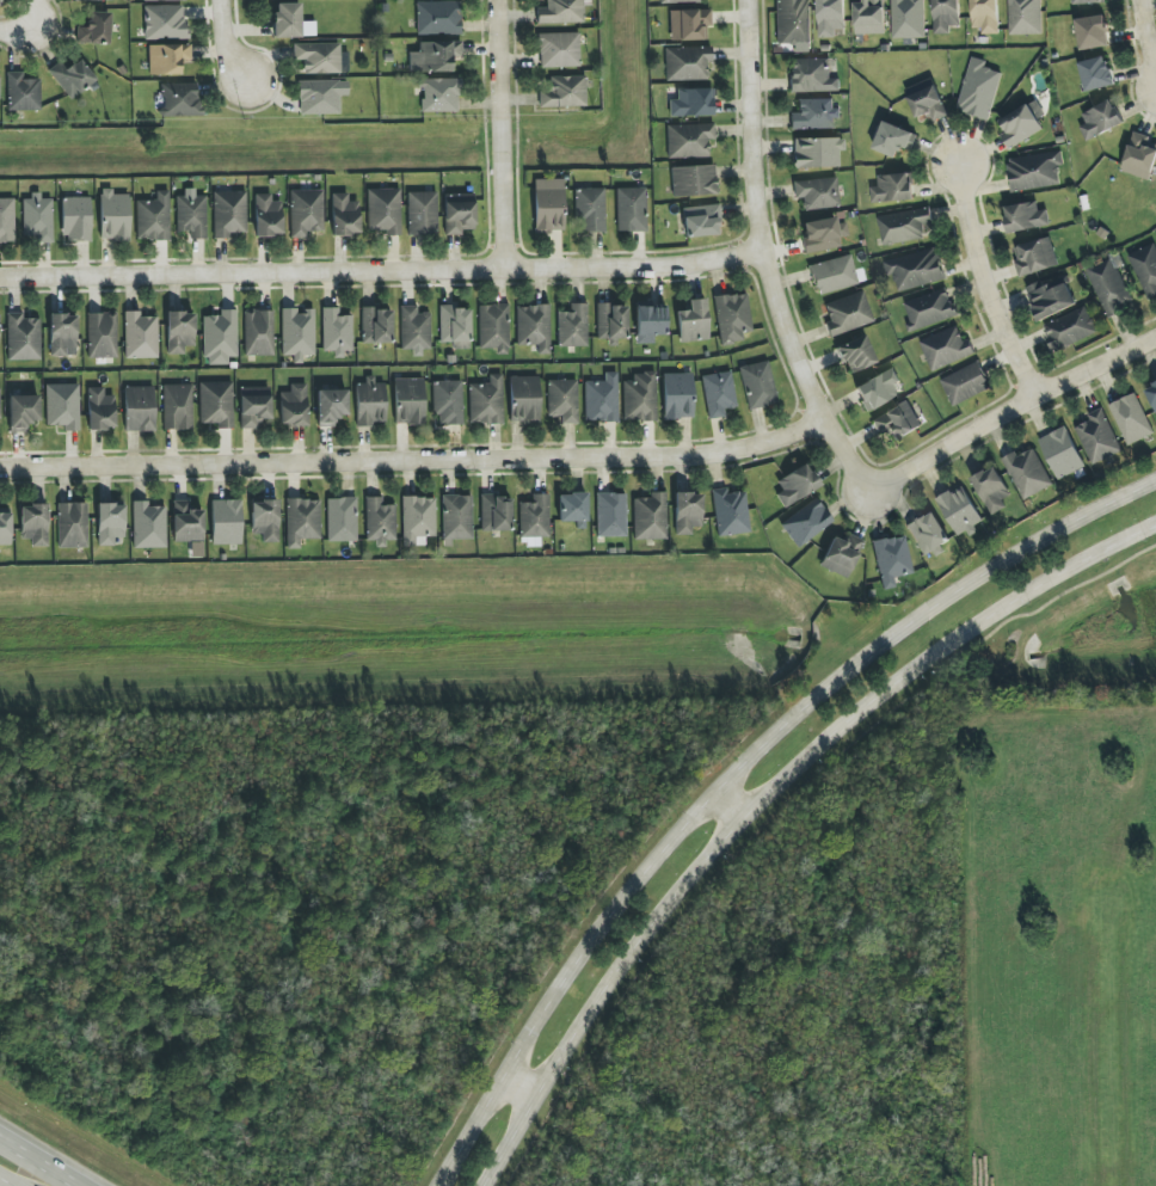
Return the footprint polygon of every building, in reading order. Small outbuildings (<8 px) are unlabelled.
[(583,23),(583,0),(546,0),(546,8),(537,8),(537,24),(583,23)] [(811,44),(809,0),(776,0),(777,45),(811,44)] [(818,38),(836,37),(836,30),(845,30),(844,0),(818,0),(818,38)] [(885,0),(871,0),(871,1),(854,1),(855,34),(885,34),(885,0)] [(892,39),(925,38),(925,0),(891,0),(892,39)] [(935,35),(950,34),(950,26),(961,26),(960,0),(934,0),(935,35)] [(973,28),(981,28),(981,34),(999,34),(998,0),(972,0),(973,28)] [(1009,35),(1042,34),(1042,0),(1008,0),(1009,35)] [(460,1),(416,2),(417,35),(461,34),(460,1)] [(275,38),(300,38),(300,3),(274,4),(275,38)] [(145,40),(186,39),(186,5),(144,6),(145,40)] [(706,40),(706,28),(711,27),(710,9),(669,11),(670,41),(706,40)] [(77,27),(77,43),(109,44),(110,13),(89,12),(88,27),(77,27)] [(1077,19),(1080,50),(1110,47),(1106,15),(1077,19)] [(539,68),(579,67),(578,33),(538,34),(539,68)] [(451,72),(451,58),(462,58),(462,42),(418,42),(418,52),(409,53),(409,72),(451,72)] [(292,44),(292,61),(303,61),(303,74),(340,74),(340,43),(292,44)] [(181,75),(181,63),(192,62),(192,44),(148,45),(149,75),(181,75)] [(664,49),(664,81),(707,80),(706,63),(712,63),(712,47),(664,49)] [(1079,63),(1087,93),(1115,85),(1107,55),(1079,63)] [(1001,72),(985,68),(987,61),(970,57),(957,113),(990,120),(1001,72)] [(48,70),(70,102),(97,83),(80,59),(65,69),(60,62),(48,70)] [(790,93),(840,92),(839,78),(831,79),(830,59),(790,59),(790,93)] [(41,110),(40,79),(22,80),(22,72),(6,72),(7,111),(41,110)] [(549,77),(549,91),(539,91),(539,107),(586,106),(585,76),(549,77)] [(459,112),(459,78),(419,79),(419,89),(421,89),(421,112),(459,112)] [(949,116),(933,78),(905,89),(918,122),(931,117),(933,122),(949,116)] [(339,114),(339,96),(347,96),(347,81),(299,82),(299,115),(339,114)] [(199,84),(161,83),(160,116),(199,117),(199,84)] [(713,116),(712,89),(677,90),(677,101),(668,101),(669,117),(713,116)] [(834,129),(834,119),(840,119),(840,109),(833,109),(833,99),(798,100),(798,113),(790,113),(791,130),(834,129)] [(1038,119),(1045,115),(1037,100),(999,120),(1006,132),(1001,135),(1008,149),(1043,130),(1038,119)] [(1087,124),(1080,127),(1086,141),(1124,125),(1113,100),(1082,113),(1087,124)] [(873,149),(897,159),(902,148),(911,152),(918,135),(884,121),(873,149)] [(714,124),(666,126),(666,158),(709,157),(708,139),(715,139),(714,124)] [(1155,162),(1155,145),(1148,142),(1150,137),(1134,132),(1121,172),(1150,181),(1155,162)] [(839,167),(838,151),(844,151),(844,138),(793,139),(793,168),(839,167)] [(1007,159),(1012,193),(1061,185),(1058,166),(1064,165),(1062,151),(1007,159)] [(671,167),(672,197),(716,195),(715,165),(671,167)] [(913,200),(912,174),(878,175),(878,187),(871,187),(872,202),(913,200)] [(803,209),(838,208),(837,178),(793,181),(794,198),(802,198),(803,209)] [(533,180),(534,232),(564,231),(563,179),(533,180)] [(645,188),(616,189),(617,232),(646,231),(645,188)] [(130,195),(112,194),(112,189),(101,189),(99,240),(129,240),(130,195)] [(400,235),(400,190),(367,189),(366,234),(400,235)] [(604,189),(575,189),(576,233),(605,232),(604,189)] [(290,191),(291,238),(306,238),(306,232),(324,231),(323,190),(290,191)] [(170,240),(169,191),(156,191),(156,200),(136,201),(136,240),(170,240)] [(246,192),(212,193),(214,239),(230,238),(230,233),(247,233),(246,192)] [(437,192),(407,193),(408,236),(437,235),(437,192)] [(22,200),(22,242),(52,241),(52,200),(40,200),(40,193),(31,193),(31,200),(22,200)] [(282,236),(281,202),(271,202),(271,194),(255,194),(256,236),(282,236)] [(359,235),(358,201),(347,201),(347,194),(331,194),(332,235),(359,235)] [(190,240),(207,239),(206,196),(176,197),(177,232),(190,231),(190,240)] [(90,197),(62,198),(63,241),(91,241),(90,197)] [(445,236),(462,235),(462,230),(475,230),(474,197),(444,198),(445,236)] [(0,199),(0,243),(14,243),(14,199),(0,199)] [(1004,207),(1008,233),(1050,227),(1047,210),(1038,211),(1037,202),(1004,207)] [(720,233),(716,204),(681,209),(685,238),(720,233)] [(883,246),(926,239),(923,226),(933,224),(931,208),(878,217),(883,246)] [(839,238),(848,236),(845,223),(836,224),(835,217),(801,224),(807,254),(840,247),(839,238)] [(1020,278),(1059,266),(1050,237),(1014,248),(1018,261),(1015,262),(1020,278)] [(1129,255),(1147,300),(1155,296),(1155,243),(1129,255)] [(887,260),(893,291),(945,281),(939,249),(887,260)] [(809,266),(817,295),(858,284),(850,255),(809,266)] [(1106,316),(1133,304),(1113,258),(1086,270),(1106,316)] [(1076,306),(1067,283),(1057,287),(1053,278),(1026,290),(1038,321),(1076,306)] [(902,303),(912,332),(957,317),(948,288),(902,303)] [(829,337),(874,323),(863,291),(824,304),(830,322),(825,323),(829,337)] [(752,332),(747,293),(713,298),(720,346),(743,342),(742,334),(752,332)] [(679,342),(708,341),(706,299),(689,300),(689,311),(677,312),(679,342)] [(653,344),(653,335),(666,335),(665,302),(635,303),(636,344),(653,344)] [(558,347),(588,347),(587,304),(570,304),(571,313),(557,313),(558,347)] [(479,305),(480,349),(496,348),(496,354),(509,354),(508,305),(479,305)] [(625,305),(597,305),(597,339),(607,339),(607,347),(624,347),(625,305)] [(430,313),(417,314),(417,306),(401,307),(402,350),(431,349),(430,313)] [(517,306),(518,345),(537,345),(537,354),(550,354),(549,306),(517,306)] [(353,350),(352,316),(339,316),(338,307),(322,308),(323,351),(353,350)] [(470,307),(440,308),(440,343),(453,343),(453,349),(470,349),(470,307)] [(1044,324),(1053,350),(1097,335),(1088,308),(1044,324)] [(314,314),(297,315),(297,309),(281,309),(282,356),(293,356),(293,364),(303,364),(303,356),(315,355),(314,314)] [(361,344),(391,344),(392,310),(362,309),(361,344)] [(203,316),(204,366),(228,365),(228,357),(237,357),(237,310),(220,310),(220,316),(203,316)] [(273,310),(244,311),(245,356),(274,356),(273,310)] [(158,358),(157,317),(141,317),(141,311),(124,312),(125,359),(158,358)] [(40,319),(22,319),(22,313),(7,313),(6,360),(40,361),(40,319)] [(116,313),(87,313),(88,358),(117,358),(116,313)] [(194,347),(194,313),(167,313),(167,354),(184,354),(184,347),(194,347)] [(50,356),(67,356),(66,349),(77,348),(76,315),(49,315),(50,356)] [(919,342),(931,372),(975,354),(969,340),(964,342),(957,326),(919,342)] [(836,347),(848,375),(876,363),(864,335),(836,347)] [(747,409),(776,404),(769,361),(740,366),(747,409)] [(991,390),(978,362),(940,380),(953,407),(991,390)] [(898,396),(893,385),(899,382),(893,368),(854,387),(866,412),(898,396)] [(605,381),(584,382),(585,422),(618,421),(617,372),(605,373),(605,381)] [(724,410),(736,409),(732,372),(703,375),(707,419),(725,418),(724,410)] [(623,421),(656,421),(656,373),(634,373),(634,381),(624,381),(623,421)] [(663,374),(664,419),(693,419),(692,373),(663,374)] [(502,375),(489,374),(489,384),(468,384),(468,424),(502,425),(502,375)] [(356,427),(374,427),(374,423),(385,423),(385,383),(375,383),(375,377),(366,377),(365,384),(356,384),(356,427)] [(510,377),(510,422),(539,421),(539,377),(510,377)] [(424,424),(424,379),(394,379),(394,425),(424,424)] [(577,380),(547,381),(548,417),(561,417),(561,424),(577,424),(577,380)] [(463,425),(462,381),(434,381),(435,425),(463,425)] [(232,382),(199,383),(200,424),(218,423),(218,430),(233,429),(232,382)] [(79,431),(79,384),(46,385),(46,426),(64,426),(64,431),(79,431)] [(164,430),(193,430),(193,384),(163,385),(164,430)] [(307,425),(306,384),(290,384),(290,392),(280,393),(281,426),(307,425)] [(1145,389),(1155,412),(1155,384),(1145,389)] [(155,432),(154,387),(125,387),(125,432),(155,432)] [(88,430),(115,430),(115,396),(103,396),(103,388),(88,388),(88,430)] [(270,388),(240,388),(241,430),(260,429),(260,419),(271,419),(270,388)] [(317,391),(318,427),(335,426),(335,417),(347,417),(347,390),(317,391)] [(1110,404),(1127,446),(1154,435),(1137,393),(1110,404)] [(39,396),(9,396),(10,433),(27,433),(27,422),(39,422),(39,396)] [(889,432),(893,441),(921,428),(909,401),(871,419),(879,437),(889,432)] [(1092,465),(1122,452),(1103,408),(1087,415),(1090,421),(1075,428),(1092,465)] [(1057,480),(1085,468),(1067,427),(1040,438),(1057,480)] [(1004,458),(1021,500),(1052,487),(1036,448),(1017,456),(1016,453),(1004,458)] [(819,490),(807,465),(776,480),(781,491),(776,494),(782,507),(819,490)] [(1007,508),(1002,500),(1011,496),(995,466),(972,479),(992,516),(1007,508)] [(959,539),(977,529),(975,526),(983,521),(963,485),(937,500),(959,539)] [(717,537),(751,532),(744,491),(727,494),(726,488),(710,490),(717,537)] [(558,522),(576,522),(576,530),(587,529),(586,493),(558,494),(558,522)] [(625,493),(596,493),(597,537),(626,536),(625,493)] [(667,539),(666,493),(649,493),(649,498),(633,499),(634,540),(667,539)] [(701,493),(674,494),(675,536),(692,535),(691,528),(702,527),(701,493)] [(519,503),(519,538),(549,537),(548,494),(531,495),(531,503),(519,503)] [(473,539),(472,496),(441,496),(442,546),(452,546),(452,540),(473,539)] [(481,532),(511,531),(510,496),(480,497),(481,532)] [(396,540),(395,505),(382,506),(382,497),(365,498),(366,541),(376,540),(376,548),(385,548),(385,541),(396,540)] [(402,546),(425,546),(425,537),(436,537),(435,497),(402,498),(402,546)] [(357,542),(356,498),(327,499),(327,542),(357,542)] [(320,539),(320,499),(286,500),(286,549),(300,549),(300,540),(320,539)] [(833,525),(818,499),(780,522),(795,547),(833,525)] [(211,501),(212,545),(242,544),(241,500),(211,501)] [(133,548),(166,548),(165,507),(148,507),(148,501),(132,502),(133,548)] [(203,542),(203,510),(189,510),(189,501),(173,501),(173,542),(203,542)] [(278,542),(278,501),(252,501),(252,534),(262,534),(262,543),(278,542)] [(58,548),(87,548),(87,503),(57,503),(58,548)] [(98,545),(124,545),(124,504),(97,504),(98,545)] [(47,547),(46,505),(20,506),(21,540),(32,539),(32,547),(47,547)] [(10,506),(0,506),(0,545),(11,545),(10,506)] [(950,541),(933,511),(907,526),(928,562),(945,552),(941,546),(950,541)] [(846,543),(831,537),(820,568),(848,579),(862,540),(849,535),(846,543)] [(913,574),(904,535),(872,543),(883,590),(896,587),(894,578),(913,574)]
